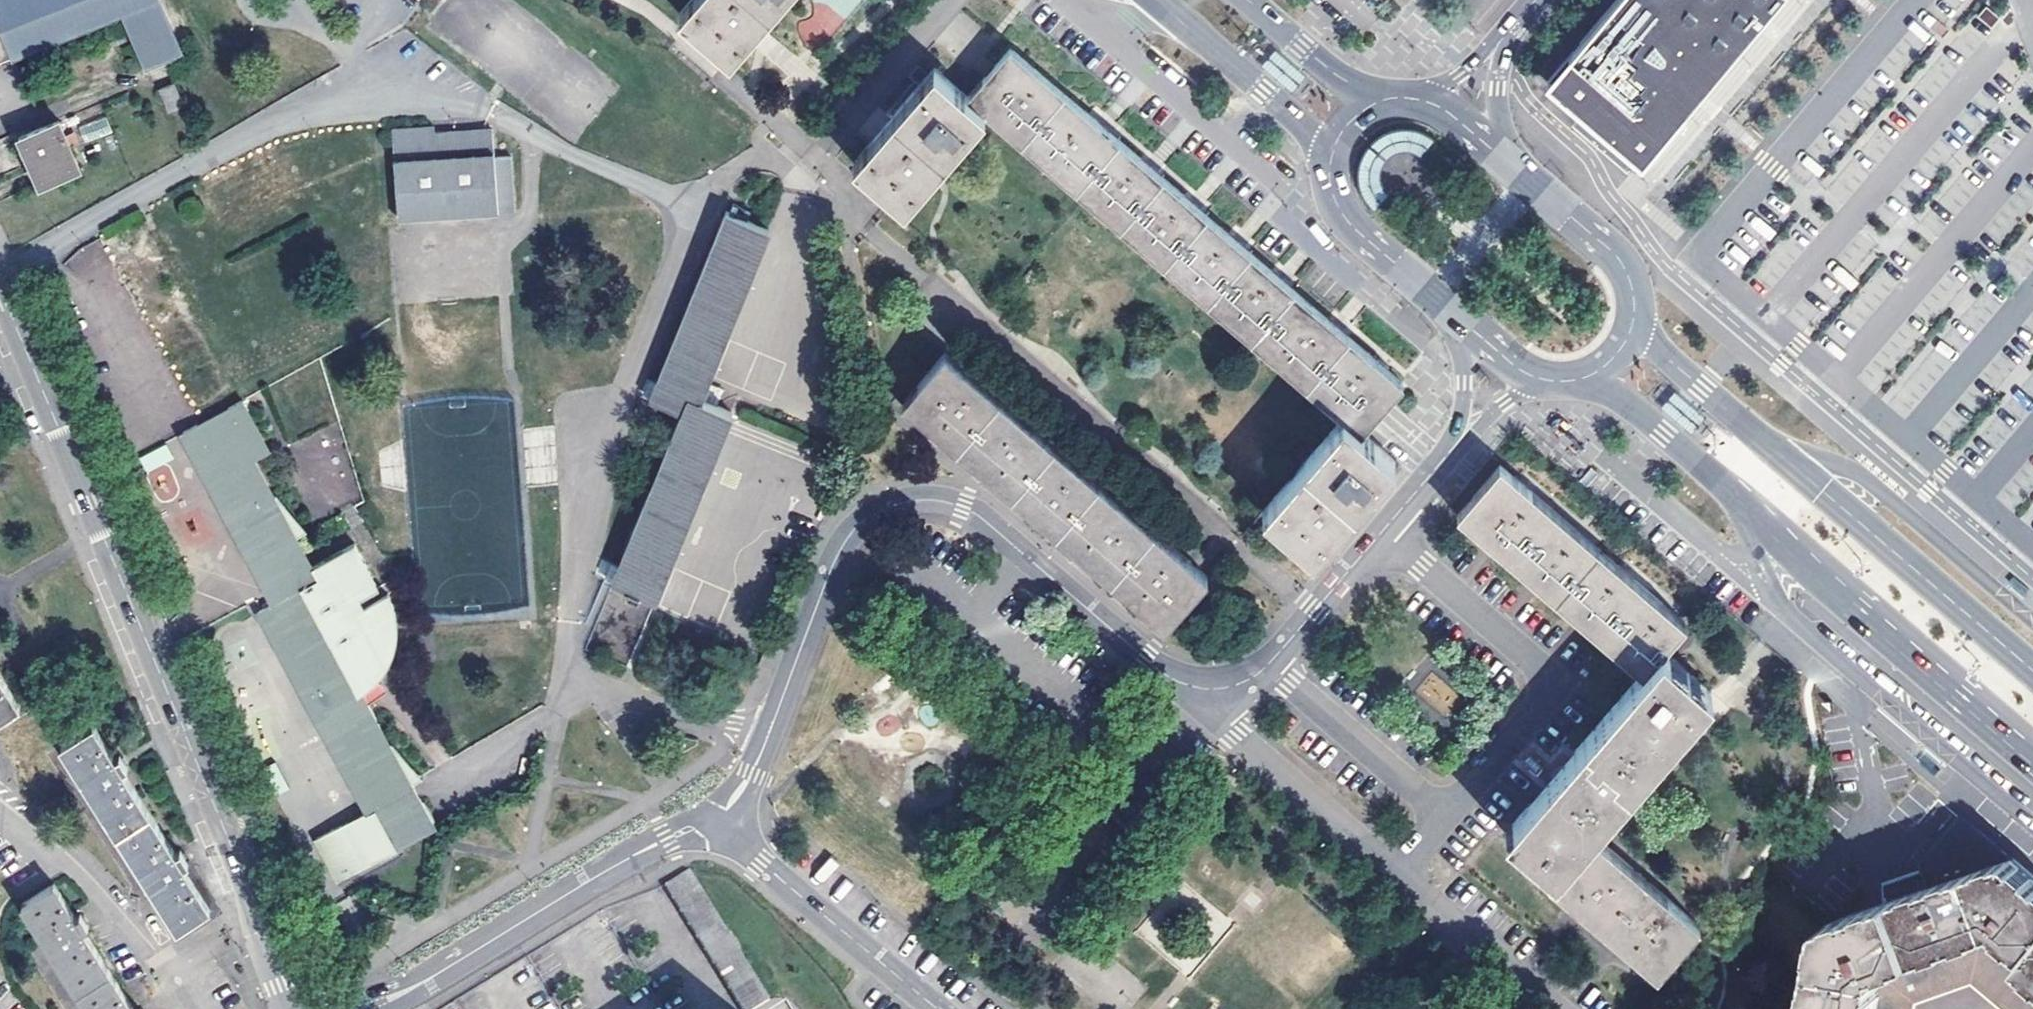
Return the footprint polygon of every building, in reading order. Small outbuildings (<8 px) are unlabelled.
[(13,53),(14,55),(122,8),(146,64),(181,49),(161,0),(0,0),(0,21),(13,53)] [(681,12),(732,57),(754,31),(780,0),(691,0),(681,12)] [(1756,23),(1751,19),(1749,17),(1759,5),(1762,7),(1766,11),(1769,8),(1772,4),(1773,3),(1776,0),(1612,0),(1610,3),(1579,39),(1576,43),(1574,45),(1568,52),(1547,77),(1587,111),(1593,116),(1602,124),(1642,158),(1664,132),(1677,117),(1685,107),(1689,101),(1697,93),(1705,83),(1710,77),(1717,69),(1720,65),(1725,59),(1740,41),(1747,33),(1756,23)] [(13,53),(0,21),(0,59),(13,53)] [(1344,415),(1362,430),(1379,410),(1403,381),(1337,325),(1282,278),(1239,242),(1197,206),(1153,168),(1102,125),(1011,47),(989,73),(969,96),(986,110),(1086,196),(1344,415)] [(986,110),(969,96),(935,67),(877,136),(855,161),(897,196),(906,204),(986,110)] [(183,103),(173,80),(159,86),(169,108),(183,103)] [(106,117),(78,125),(83,142),(111,135),(106,117)] [(79,168),(58,118),(18,136),(24,150),(40,185),(79,168)] [(495,156),(493,127),(442,131),(436,131),(435,126),(393,129),(399,218),(514,211),(509,156),(495,156)] [(1360,137),(1363,207),(1441,203),(1438,134),(1360,137)] [(650,396),(682,410),(689,392),(700,397),(770,226),(727,209),(650,396)] [(903,402),(942,435),(983,470),(1026,507),(1085,557),(1126,593),(1165,626),(1207,576),(1135,515),(945,352),(903,402)] [(689,392),(682,410),(585,646),(627,663),(650,608),(732,410),(700,397),(689,392)] [(253,458),(269,449),(244,401),(201,421),(186,429),(278,599),(263,607),(372,807),(316,838),(338,880),(436,828),(365,696),(368,695),(373,690),(377,687),(380,684),(385,678),(392,666),(394,661),(396,657),(398,651),(399,641),(400,634),(400,629),(399,622),(398,615),(396,610),(395,606),(393,602),(389,595),(369,607),(365,601),(382,591),(355,547),(314,569),(253,458)] [(1362,430),(1344,415),(1264,510),(1315,552),(1372,487),(1396,460),(1362,430)] [(1643,672),(1662,650),(1685,623),(1501,464),(1459,514),(1495,545),(1537,581),(1583,620),(1622,653),(1643,672)] [(270,759),(317,733),(252,614),(205,640),(270,759)] [(1555,875),(1591,834),(1618,802),(1682,727),(1712,692),(1662,650),(1643,672),(1561,769),(1542,791),(1506,834),(1555,875)] [(21,705),(0,672),(0,719),(21,705)] [(1433,676),(1409,703),(1442,731),(1466,703),(1433,676)] [(197,922),(219,908),(180,850),(175,853),(123,772),(127,769),(118,755),(114,758),(93,725),(62,746),(83,779),(82,780),(86,786),(90,793),(92,792),(145,874),(142,875),(146,881),(153,893),(151,894),(178,935),(197,922)] [(1931,889),(2015,859),(1973,822),(1965,823),(1955,823),(1922,865),(1931,889)] [(1591,834),(1555,875),(1548,883),(1657,977),(1700,926),(1591,834)] [(1881,1002),(1883,987),(1886,972),(1894,969),(1919,959),(1929,955),(1944,950),(1953,947),(1970,940),(1999,930),(2009,939),(2017,946),(1995,971),(2007,981),(2019,992),(2031,978),(2032,980),(2032,874),(2015,859),(1931,889),(1918,894),(1900,901),(1829,926),(1814,1008),(1879,1008),(1881,1002)] [(664,885),(742,1008),(755,1008),(768,1000),(688,871),(664,885)] [(83,932),(90,928),(81,915),(75,919),(54,885),(19,906),(42,941),(40,942),(45,948),(49,955),(50,954),(86,1008),(132,1008),(83,932)] [(1918,1002),(1975,981),(2008,1008),(2032,1008),(2032,980),(2031,978),(2019,992),(2007,981),(1995,971),(2017,946),(2009,939),(1999,930),(1970,940),(1953,947),(1944,950),(1929,955),(1919,959),(1894,969),(1886,972),(1883,987),(1881,1002),(1879,1008),(1917,1008),(1918,1002)]
